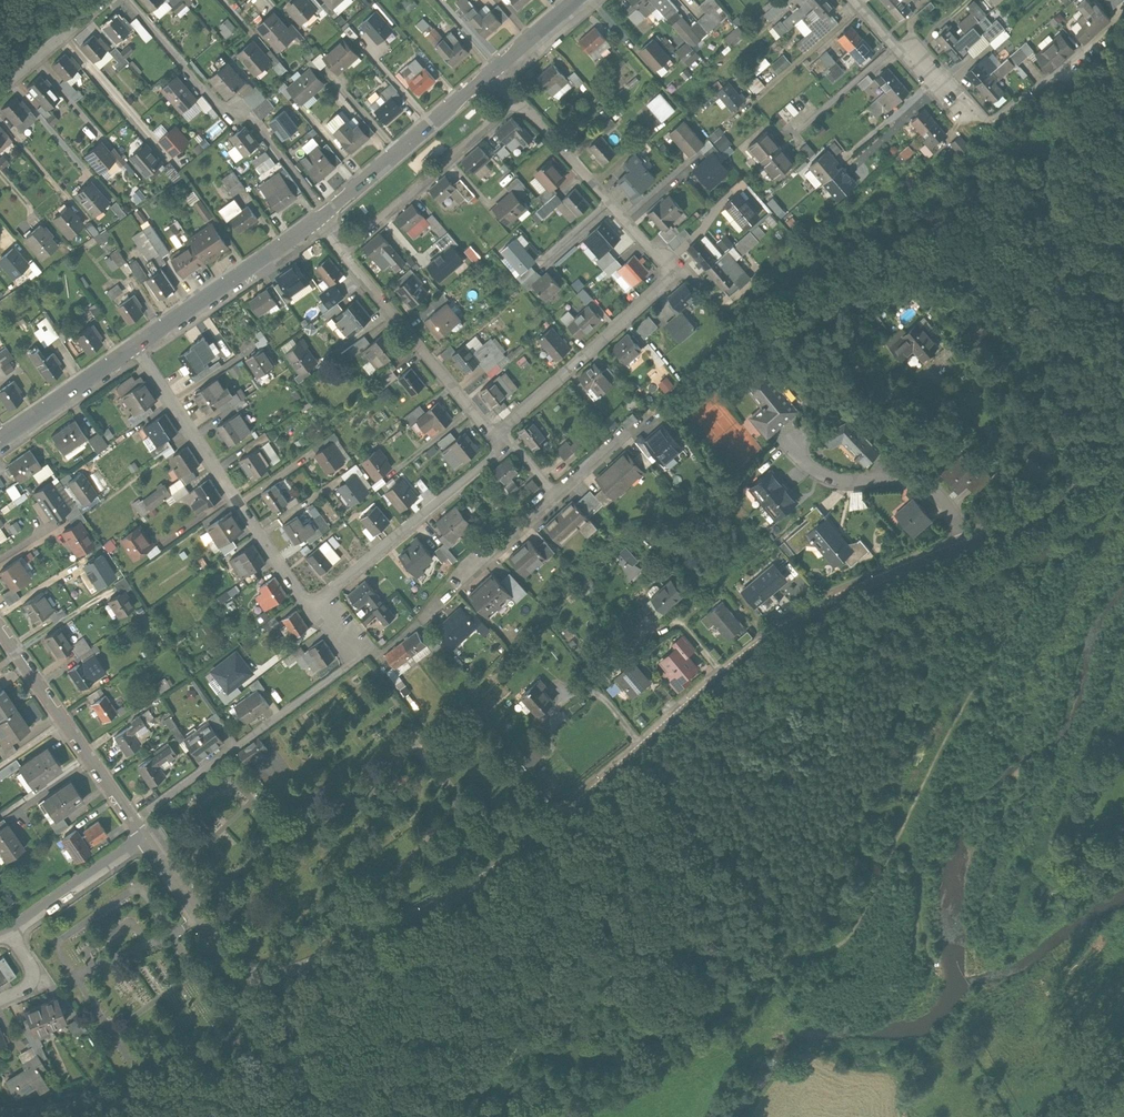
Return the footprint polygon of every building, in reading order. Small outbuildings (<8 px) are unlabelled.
[(151,11),(152,10),(163,0),(141,0),(151,11)] [(152,10),(159,17),(171,6),(166,0),(163,0),(152,10)] [(183,0),(166,0),(171,6),(174,9),(184,1),(183,0)] [(284,8),(300,26),(317,11),(308,1),(308,0),(293,0),(284,8)] [(308,1),(317,11),(319,13),(324,9),(321,6),(315,0),(309,0),(308,1)] [(324,3),(331,11),(344,0),(322,0),(324,3)] [(402,3),(410,12),(418,5),(414,0),(406,0),(402,3)] [(466,13),(473,6),(468,0),(459,0),(456,2),(466,13)] [(520,10),(531,0),(511,0),(520,10)] [(658,10),(649,0),(628,0),(647,21),(658,10)] [(658,10),(668,20),(678,11),(669,0),(649,0),(658,10)] [(707,13),(717,24),(727,16),(713,0),(695,0),(707,13)] [(770,22),(793,3),(791,0),(792,0),(782,0),(767,12),(764,14),(770,22)] [(767,12),(782,0),(774,0),(764,8),(767,12)] [(809,0),(800,0),(799,1),(803,6),(810,13),(816,8),(809,0)] [(816,8),(825,0),(809,0),(816,8)] [(816,8),(826,20),(831,15),(837,10),(829,0),(825,0),(816,8)] [(892,12),(905,0),(881,0),(892,12)] [(892,12),(902,23),(914,12),(911,8),(919,0),(905,0),(892,12)] [(973,12),(980,21),(975,25),(984,36),(990,44),(1004,32),(976,0),(975,0),(968,6),(973,12)] [(1086,45),(1113,21),(1099,6),(1097,8),(1089,0),(1088,0),(1080,6),(1084,10),(1076,17),(1081,23),(1073,31),(1086,45)] [(1122,0),(1103,0),(1115,14),(1123,6),(1123,2),(1122,0)] [(184,1),(174,9),(178,14),(188,6),(184,1)] [(396,21),(378,1),(373,6),(391,26),(396,21)] [(930,2),(916,14),(922,21),(936,9),(930,2)] [(331,11),(324,3),(321,6),(324,9),(329,15),(332,12),(331,11)] [(498,5),(491,11),(502,23),(509,17),(498,5)] [(486,38),(502,23),(491,11),(484,18),(473,6),(466,13),(465,14),(486,38)] [(810,13),(803,6),(783,23),(782,22),(771,31),(779,40),(803,19),(810,13)] [(816,8),(810,13),(820,25),(826,20),(816,8)] [(393,31),(377,11),(361,25),(378,44),(393,31)] [(693,26),(678,11),(668,20),(691,45),(693,47),(703,37),(693,26)] [(288,28),(273,12),(256,27),(278,51),(295,37),(288,28)] [(975,25),(980,21),(973,12),(952,30),(949,27),(936,38),(946,50),(975,25)] [(707,13),(693,26),(703,37),(717,24),(707,13)] [(813,30),(821,39),(833,28),(826,20),(820,25),(810,13),(803,19),(805,21),(813,30)] [(101,27),(115,43),(132,28),(128,24),(124,18),(121,21),(115,15),(101,27)] [(826,20),(833,28),(839,23),(831,15),(826,20)] [(346,21),(341,16),(336,20),(341,26),(346,21)] [(416,22),(421,29),(428,23),(424,17),(416,22)] [(128,24),(132,28),(144,42),(150,36),(135,18),(128,24)] [(222,25),(225,29),(223,31),(227,37),(236,29),(228,20),(222,25)] [(813,30),(805,21),(799,26),(807,35),(813,30)] [(292,24),(288,28),(295,37),(301,44),(306,39),(292,24)] [(851,25),(838,37),(850,50),(863,39),(851,25)] [(975,25),(946,50),(956,62),(970,49),(969,48),(984,36),(975,25)] [(358,36),(349,26),(344,30),(353,40),(358,36)] [(592,26),(574,41),(587,55),(605,39),(592,26)] [(725,39),(734,49),(747,37),(738,27),(725,39)] [(444,38),(434,28),(426,35),(435,46),(444,38)] [(797,43),(805,53),(821,39),(813,30),(807,35),(797,43)] [(451,32),(444,38),(452,47),(459,41),(451,32)] [(92,35),(79,47),(93,63),(109,49),(100,38),(97,41),(92,35)] [(674,57),(657,36),(641,50),(659,70),(674,57)] [(990,44),(984,36),(969,48),(970,49),(976,56),(990,44)] [(1036,58),(1048,72),(1073,49),(1061,36),(1054,42),(1051,38),(1041,47),(1044,51),(1036,58)] [(453,67),(469,53),(459,41),(452,47),(444,38),(435,46),(453,67)] [(863,39),(850,50),(862,65),(872,56),(870,54),(874,51),(863,39)] [(266,55),(253,40),(236,55),(255,77),(272,62),(266,55)] [(330,62),(340,74),(359,57),(344,40),(326,57),(330,62)] [(115,47),(121,53),(127,48),(121,42),(115,47)] [(690,66),(701,56),(691,45),(680,54),(690,66)] [(270,51),(266,55),(272,62),(276,66),(280,62),(270,51)] [(828,69),(836,62),(827,51),(819,58),(828,69)] [(321,70),(330,62),(326,57),(322,53),(313,61),(321,70)] [(64,80),(66,79),(80,66),(73,57),(70,60),(65,54),(51,65),(64,80)] [(785,54),(770,67),(778,76),(793,63),(785,54)] [(228,100),(237,93),(248,84),(224,55),(213,65),(218,71),(209,78),(228,100)] [(1008,59),(1014,65),(1017,62),(1011,56),(1008,59)] [(407,67),(405,69),(403,70),(400,73),(409,83),(425,69),(416,59),(409,65),(407,67)] [(1014,65),(1008,59),(999,67),(1005,73),(1014,65)] [(189,64),(203,81),(206,78),(193,61),(189,64)] [(287,70),(280,62),(276,66),(275,67),(281,74),(287,70)] [(845,71),(836,62),(828,69),(823,73),(831,83),(845,71)] [(553,64),(537,79),(557,99),(572,84),(568,80),(553,64)] [(976,87),(989,75),(981,65),(968,77),(976,87)] [(999,67),(991,74),(997,81),(1005,73),(999,67)] [(885,92),(899,81),(889,68),(875,80),(885,92)] [(295,95),(303,104),(324,85),(310,69),(289,87),(295,95)] [(420,95),(436,81),(425,69),(409,83),(420,95)] [(693,76),(687,70),(683,74),(689,80),(693,76)] [(568,80),(572,84),(579,78),(572,71),(568,76),(570,78),(568,80)] [(863,90),(875,80),(869,74),(858,84),(863,90)] [(991,74),(989,75),(976,87),(990,103),(1003,92),(994,82),(997,81),(991,74)] [(45,79),(43,81),(39,76),(26,87),(42,104),(47,110),(60,99),(52,89),(53,88),(45,79)] [(161,90),(181,114),(197,101),(176,77),(161,90)] [(756,77),(745,87),(755,98),(766,88),(756,77)] [(76,91),(66,79),(64,80),(59,84),(69,96),(76,91)] [(720,81),(711,89),(716,94),(717,93),(725,86),(720,81)] [(899,81),(885,92),(880,97),(889,107),(891,109),(910,93),(899,81)] [(728,107),(732,111),(747,99),(742,94),(741,95),(730,82),(725,86),(717,93),(721,98),(728,107)] [(243,100),(255,90),(249,83),(248,84),(237,93),(243,100)] [(286,84),(280,90),(289,100),(295,95),(289,87),(286,84)] [(392,85),(381,94),(382,95),(387,100),(397,91),(392,85)] [(243,100),(252,111),(266,99),(257,88),(255,90),(243,100)] [(77,89),(76,91),(69,96),(75,102),(82,95),(77,89)] [(661,121),(675,109),(659,91),(645,104),(661,121)] [(709,108),(716,102),(721,98),(717,93),(716,94),(705,103),(709,108)] [(387,100),(382,95),(371,104),(375,109),(387,100)] [(202,96),(197,101),(203,108),(207,113),(213,108),(202,96)] [(14,124),(21,132),(22,131),(37,118),(22,101),(20,103),(15,97),(2,109),(14,124)] [(384,125),(402,110),(390,97),(387,100),(375,109),(373,111),(384,125)] [(889,107),(880,97),(874,102),(862,112),(867,119),(873,114),(877,118),(889,107)] [(716,102),(723,111),(728,107),(721,98),(716,102)] [(266,99),(252,111),(261,121),(262,121),(275,110),(266,99)] [(197,101),(181,114),(187,121),(203,108),(197,101)] [(42,104),(37,109),(47,121),(53,116),(47,110),(42,104)] [(780,114),(789,124),(800,114),(792,104),(780,114)] [(284,110),(270,121),(283,139),(298,128),(284,110)] [(924,110),(911,121),(923,134),(936,123),(924,110)] [(328,123),(336,132),(347,122),(340,113),(328,123)] [(58,119),(54,115),(53,116),(47,121),(51,126),(58,119)] [(512,116),(494,133),(505,144),(507,146),(517,137),(524,145),(532,137),(512,116)] [(363,120),(358,125),(369,138),(375,133),(363,120)] [(687,121),(670,136),(690,158),(700,149),(707,142),(687,121)] [(354,152),(369,138),(358,125),(354,129),(347,122),(336,132),(354,152)] [(936,123),(923,134),(927,138),(922,142),(932,153),(944,142),(942,140),(947,135),(936,123)] [(14,124),(9,129),(21,143),(27,137),(22,131),(21,132),(14,124)] [(161,124),(154,130),(158,135),(165,128),(161,124)] [(13,141),(0,127),(0,153),(13,141)] [(245,127),(230,139),(236,146),(246,158),(261,146),(245,127)] [(175,128),(159,142),(173,157),(189,143),(175,128)] [(712,135),(713,136),(718,142),(725,136),(726,134),(720,128),(712,135)] [(601,134),(588,145),(608,166),(620,155),(601,134)] [(762,166),(781,150),(768,135),(749,151),(762,166)] [(713,136),(709,140),(714,146),(720,151),(727,159),(733,152),(729,148),(733,145),(725,136),(718,142),(713,136)] [(949,142),(959,154),(967,147),(956,136),(949,142)] [(315,138),(303,147),(309,155),(321,145),(315,138)] [(707,142),(700,149),(705,155),(714,146),(709,140),(707,142)] [(201,142),(197,145),(202,151),(206,147),(201,142)] [(98,143),(82,156),(99,175),(114,161),(109,155),(98,143)] [(164,166),(144,144),(127,159),(148,181),(164,166)] [(323,148),(338,166),(343,162),(328,144),(323,148)] [(505,144),(496,153),(504,161),(513,153),(507,146),(505,144)] [(197,145),(193,149),(198,155),(202,151),(197,145)] [(302,161),(319,182),(338,166),(323,148),(321,145),(309,155),(302,161)] [(246,158),(236,146),(229,152),(238,164),(246,158)] [(720,151),(714,146),(705,155),(710,160),(717,154),(720,151)] [(807,146),(801,151),(808,160),(815,155),(807,146)] [(907,146),(898,154),(903,159),(912,151),(907,146)] [(114,150),(118,155),(122,152),(118,147),(114,150)] [(480,147),(463,162),(474,174),(476,172),(485,164),(490,159),(480,147)] [(119,166),(121,168),(122,167),(126,164),(118,155),(114,150),(109,155),(114,161),(119,166)] [(781,150),(762,166),(775,180),(793,164),(781,150)] [(807,166),(821,183),(838,169),(834,164),(836,162),(827,150),(807,166)] [(275,166),(265,152),(252,163),(262,176),(275,166)] [(732,171),(717,154),(710,160),(696,173),(712,190),(732,171)] [(0,159),(0,169),(1,171),(10,164),(3,157),(0,159)] [(550,192),(554,189),(566,177),(551,160),(534,174),(537,178),(548,189),(550,192)] [(114,161),(99,175),(104,180),(119,166),(114,161)] [(639,162),(617,181),(633,199),(641,193),(655,180),(639,162)] [(122,167),(128,175),(132,171),(126,164),(122,167)] [(165,168),(162,170),(164,171),(175,183),(181,177),(169,164),(165,168)] [(485,164),(476,172),(481,177),(490,169),(485,164)] [(164,166),(148,181),(150,184),(164,171),(162,170),(165,168),(164,166)] [(838,169),(821,183),(835,200),(855,184),(841,167),(838,169)] [(222,182),(233,197),(244,189),(233,174),(222,182)] [(261,189),(279,214),(299,199),(297,196),(285,179),(281,174),(261,189)] [(285,179),(297,196),(301,193),(288,176),(285,179)] [(742,177),(734,183),(739,190),(747,184),(742,177)] [(444,178),(430,191),(446,208),(454,200),(460,195),(452,187),(444,178)] [(507,188),(514,195),(526,207),(533,200),(523,190),(526,186),(518,178),(507,188)] [(548,189),(537,178),(532,183),(542,194),(548,189)] [(473,196),(459,181),(452,187),(460,195),(464,200),(466,202),(473,196)] [(90,183),(75,197),(91,215),(107,202),(90,183)] [(544,206),(558,194),(554,189),(550,192),(548,189),(542,194),(537,199),(544,206)] [(563,202),(577,218),(591,205),(577,189),(564,201),(563,202)] [(139,191),(133,197),(134,199),(132,201),(137,205),(145,198),(139,191)] [(192,208),(194,206),(202,200),(195,192),(186,199),(192,208)] [(641,193),(633,199),(631,201),(634,205),(644,196),(641,193)] [(557,207),(563,202),(564,201),(558,194),(544,206),(539,211),(545,218),(557,207)] [(726,206),(746,229),(760,217),(739,194),(726,206)] [(459,205),(464,200),(460,195),(454,200),(459,205)] [(495,211),(509,226),(527,209),(526,207),(514,195),(495,211)] [(656,224),(663,232),(672,223),(684,213),(670,197),(665,201),(663,199),(646,214),(652,220),(650,222),(654,226),(656,224)] [(206,224),(214,218),(202,200),(194,206),(206,224)] [(231,221),(244,211),(237,200),(221,211),(228,222),(231,221)] [(115,201),(110,206),(121,219),(126,214),(115,201)] [(572,223),(577,218),(563,202),(557,207),(572,223)] [(413,204),(396,218),(413,238),(429,223),(425,219),(413,204)] [(64,207),(51,219),(68,238),(81,226),(64,207)] [(231,221),(240,234),(259,222),(249,208),(244,211),(231,221)] [(141,211),(136,214),(142,223),(147,220),(141,211)] [(539,211),(532,217),(538,224),(545,218),(539,211)] [(425,219),(429,223),(441,237),(447,231),(432,213),(425,219)] [(142,223),(141,224),(146,230),(152,226),(148,220),(147,220),(142,223)] [(598,239),(607,250),(620,238),(605,221),(584,240),(589,246),(598,239)] [(672,223),(663,232),(660,235),(674,250),(691,234),(686,229),(682,233),(672,223)] [(97,233),(90,224),(85,229),(92,237),(97,233)] [(174,224),(167,229),(172,236),(179,231),(174,224)] [(38,225),(22,238),(41,260),(56,246),(38,225)] [(152,226),(146,230),(164,258),(172,253),(153,225),(152,226)] [(732,247),(728,251),(737,261),(762,238),(761,237),(764,233),(757,225),(732,247)] [(206,265),(229,250),(213,226),(190,241),(194,247),(206,265)] [(134,238),(150,261),(153,259),(160,270),(162,268),(169,264),(164,258),(146,230),(144,231),(134,238)] [(435,242),(443,252),(451,246),(453,249),(458,244),(447,231),(441,237),(435,242)] [(104,232),(94,240),(100,248),(110,240),(104,232)] [(518,239),(526,248),(531,243),(524,235),(518,239)] [(382,236),(365,250),(385,273),(392,267),(396,272),(406,264),(382,236)] [(703,236),(686,252),(697,264),(696,265),(700,268),(701,267),(705,272),(722,256),(712,245),(703,236)] [(722,236),(712,245),(722,256),(728,251),(732,247),(722,236)] [(518,239),(517,238),(501,252),(522,275),(533,265),(538,261),(526,248),(518,239)] [(473,260),(479,255),(470,244),(464,249),(473,260)] [(443,252),(428,266),(440,280),(463,261),(453,249),(451,246),(443,252)] [(185,279),(206,265),(194,247),(173,261),(185,279)] [(13,248),(0,259),(0,265),(13,280),(29,266),(13,248)] [(111,257),(119,269),(128,263),(118,249),(110,255),(111,257)] [(728,251),(722,256),(747,283),(753,290),(759,284),(737,261),(728,251)] [(609,268),(619,258),(613,252),(603,262),(609,268)] [(747,283),(722,256),(705,272),(731,299),(747,283)] [(106,261),(114,273),(119,269),(111,257),(106,261)] [(625,265),(618,272),(632,286),(648,271),(634,257),(625,265)] [(330,258),(316,269),(329,286),(334,282),(343,275),(330,258)] [(612,278),(618,272),(625,265),(619,258),(609,268),(605,271),(612,278)] [(147,280),(160,300),(176,290),(162,268),(160,270),(153,259),(150,261),(147,263),(154,275),(148,279),(147,280)] [(141,283),(147,280),(148,279),(136,262),(129,266),(141,283)] [(296,264),(278,277),(282,282),(290,295),(308,282),(296,264)] [(539,272),(533,265),(522,275),(519,278),(525,285),(539,272)] [(403,285),(415,275),(411,271),(400,281),(403,285)] [(539,272),(525,285),(531,292),(536,287),(545,279),(539,272)] [(398,290),(415,310),(432,294),(415,275),(403,285),(398,290)] [(536,287),(549,301),(562,290),(549,276),(545,279),(536,287)] [(79,281),(85,291),(90,287),(84,278),(79,281)] [(282,282),(275,287),(285,303),(292,298),(290,295),(282,282)] [(345,297),(334,282),(329,286),(319,295),(330,309),(339,302),(345,297)] [(273,285),(268,289),(278,304),(280,306),(285,303),(275,287),(273,285)] [(683,285),(668,299),(680,313),(696,299),(683,285)] [(112,301),(123,293),(118,286),(106,293),(112,301)] [(278,304),(268,289),(251,300),(261,315),(269,310),(278,304)] [(586,306),(593,299),(584,289),(577,295),(586,306)] [(441,294),(419,314),(425,320),(446,302),(447,301),(441,294)] [(134,295),(117,307),(130,325),(144,316),(138,307),(141,305),(134,295)] [(345,310),(335,318),(343,328),(349,335),(371,317),(357,301),(345,310)] [(345,310),(339,302),(330,309),(324,314),(331,322),(335,318),(345,310)] [(446,302),(425,320),(428,324),(425,327),(430,332),(433,329),(440,337),(461,319),(446,302)] [(269,310),(271,314),(281,308),(280,306),(278,304),(269,310)] [(86,310),(93,321),(100,316),(93,306),(86,310)] [(602,322),(586,306),(575,317),(569,311),(559,320),(580,342),(602,322)] [(682,312),(667,326),(679,339),(694,325),(682,312)] [(649,316),(636,328),(645,338),(658,326),(649,316)] [(29,320),(33,326),(38,322),(34,317),(29,320)] [(913,345),(922,355),(937,341),(917,319),(897,338),(908,350),(913,345)] [(35,334),(45,348),(58,339),(48,325),(35,334)] [(76,337),(88,354),(102,344),(96,336),(99,333),(93,325),(76,337)] [(343,328),(338,332),(343,340),(349,335),(343,328)] [(557,361),(571,349),(553,328),(539,340),(557,361)] [(251,339),(260,352),(264,350),(271,345),(262,331),(251,339)] [(629,333),(612,347),(627,364),(644,350),(640,345),(642,343),(636,337),(634,339),(629,333)] [(365,335),(339,356),(347,365),(364,351),(372,344),(365,335)] [(379,369),(381,371),(393,361),(400,355),(383,335),(372,344),(364,351),(371,359),(379,369)] [(191,348),(176,357),(190,379),(193,376),(210,366),(208,364),(217,358),(204,337),(190,346),(191,348)] [(481,361),(478,363),(486,373),(509,354),(496,339),(493,341),(491,339),(484,346),(476,337),(466,345),(481,361)] [(319,360),(304,339),(297,343),(299,346),(289,353),(287,355),(300,373),(309,367),(319,360)] [(299,346),(297,343),(295,340),(285,347),(289,353),(299,346)] [(509,354),(486,373),(494,382),(495,382),(507,371),(505,369),(528,350),(522,343),(509,354)] [(662,358),(648,343),(643,347),(657,363),(662,358)] [(451,357),(467,374),(478,363),(481,361),(466,345),(465,344),(451,357)] [(28,356),(47,383),(64,371),(58,363),(61,361),(55,352),(48,357),(41,347),(28,356)] [(0,353),(0,362),(3,367),(10,361),(14,359),(6,348),(0,353)] [(247,362),(258,378),(275,366),(264,350),(260,352),(247,362)] [(373,374),(379,369),(371,359),(364,364),(373,374)] [(5,374),(14,367),(10,361),(3,367),(1,368),(5,374)] [(210,366),(193,376),(197,382),(221,366),(218,361),(210,366)] [(393,361),(381,371),(386,377),(394,371),(398,368),(393,361)] [(596,361),(579,375),(580,377),(590,388),(594,385),(602,394),(614,382),(614,381),(604,371),(596,361)] [(237,364),(229,369),(234,378),(242,373),(237,364)] [(309,367),(300,373),(296,377),(300,382),(313,373),(309,367)] [(609,367),(604,371),(614,381),(618,378),(609,367)] [(410,369),(400,377),(399,378),(413,394),(424,385),(410,369)] [(400,377),(394,371),(386,377),(381,382),(386,389),(399,378),(400,377)] [(495,382),(508,398),(521,388),(507,371),(495,382)] [(116,388),(121,395),(143,380),(138,373),(116,388)] [(748,417),(768,440),(797,415),(764,376),(747,390),(761,406),(748,417)] [(584,394),(590,388),(580,377),(574,382),(584,394)] [(152,404),(157,400),(143,380),(121,395),(135,415),(152,404)] [(220,380),(197,395),(210,415),(221,408),(231,401),(237,397),(231,387),(227,390),(220,380)] [(8,409),(23,399),(18,392),(21,390),(15,381),(0,391),(0,398),(8,409)] [(494,382),(482,392),(495,408),(504,401),(508,398),(495,382),(494,382)] [(231,401),(234,406),(243,400),(240,395),(237,397),(231,401)] [(243,400),(234,406),(237,411),(246,405),(243,400)] [(231,401),(221,408),(224,413),(234,406),(231,401)] [(504,401),(495,408),(499,413),(508,406),(504,401)] [(433,435),(452,418),(439,403),(428,412),(420,419),(433,435)] [(156,410),(152,404),(135,415),(130,419),(134,425),(156,410)] [(428,412),(421,404),(405,417),(412,425),(420,419),(428,412)] [(508,406),(499,413),(503,418),(512,411),(508,406)] [(254,430),(241,411),(218,427),(221,432),(219,434),(223,439),(225,437),(231,447),(254,430)] [(623,419),(629,425),(639,417),(633,411),(623,419)] [(149,435),(157,448),(169,439),(178,433),(166,414),(144,429),(149,435)] [(49,434),(63,454),(88,437),(74,417),(49,434)] [(609,423),(614,428),(620,422),(616,417),(609,423)] [(533,419),(519,431),(532,448),(547,436),(533,419)] [(822,434),(831,450),(843,443),(858,434),(849,421),(822,434)] [(684,447),(665,425),(648,440),(657,450),(667,462),(684,447)] [(108,429),(103,433),(108,441),(114,437),(108,429)] [(89,439),(97,450),(109,442),(101,431),(99,432),(89,439)] [(326,438),(329,444),(333,441),(338,437),(335,432),(326,438)] [(439,442),(445,449),(458,438),(452,432),(439,442)] [(641,432),(635,439),(644,449),(651,456),(657,450),(648,440),(641,432)] [(479,450),(464,433),(458,438),(445,449),(460,467),(479,450)] [(248,445),(253,452),(260,447),(269,441),(265,435),(264,434),(248,445)] [(865,468),(878,458),(858,434),(843,443),(865,468)] [(143,439),(151,451),(157,448),(149,435),(143,439)] [(556,448),(565,457),(575,447),(571,444),(566,438),(556,448)] [(577,438),(571,444),(575,447),(581,442),(577,438)] [(174,446),(169,439),(157,448),(151,451),(156,458),(164,453),(174,446)] [(260,447),(272,464),(281,458),(269,441),(260,447)] [(317,452),(329,470),(346,459),(333,441),(329,444),(317,452)] [(174,446),(164,453),(167,458),(177,452),(174,446)] [(187,446),(174,455),(181,466),(175,470),(181,479),(183,477),(194,470),(200,465),(187,446)] [(272,464),(260,447),(253,452),(241,460),(253,478),(272,464)] [(636,456),(629,448),(599,476),(606,484),(617,495),(618,497),(648,469),(646,467),(636,456)] [(644,449),(636,456),(646,467),(654,460),(651,456),(644,449)] [(376,450),(362,461),(378,480),(383,476),(392,469),(376,450)] [(8,466),(20,483),(41,468),(29,451),(8,466)] [(346,471),(349,476),(355,472),(358,476),(366,470),(360,461),(346,471)] [(511,461),(496,473),(513,493),(522,486),(517,480),(523,475),(511,461)] [(134,462),(128,466),(132,473),(139,468),(134,462)] [(978,482),(961,463),(942,480),(959,499),(978,482)] [(198,476),(194,470),(183,477),(187,484),(198,476)] [(335,487),(351,508),(371,493),(358,476),(355,472),(349,476),(335,487)] [(67,483),(75,478),(71,473),(61,480),(65,485),(67,483)] [(75,478),(67,483),(84,506),(98,495),(82,473),(75,478)] [(761,474),(744,489),(758,505),(775,490),(761,474)] [(388,481),(383,476),(378,480),(373,485),(377,490),(388,481)] [(187,484),(183,477),(181,479),(168,487),(173,494),(187,484)] [(421,477),(416,482),(424,492),(430,488),(421,477)] [(533,477),(525,485),(532,493),(540,485),(533,477)] [(208,479),(194,489),(200,498),(191,504),(199,515),(222,498),(208,479)] [(402,479),(385,493),(400,513),(418,499),(402,479)] [(50,520),(54,524),(64,517),(73,511),(70,507),(51,481),(33,494),(38,501),(50,520)] [(276,483),(262,493),(263,495),(274,511),(285,503),(288,501),(276,483)] [(165,500),(173,494),(168,487),(167,485),(164,487),(162,484),(159,487),(160,489),(144,501),(150,510),(165,500)] [(173,494),(165,500),(170,506),(192,491),(187,484),(173,494)] [(617,495),(606,484),(597,493),(604,499),(608,504),(617,495)] [(863,505),(862,487),(849,488),(850,506),(863,505)] [(588,513),(604,499),(597,493),(594,489),(578,502),(588,513)] [(24,500),(17,490),(8,496),(15,506),(24,500)] [(790,507),(775,490),(758,505),(773,522),(790,507)] [(285,503),(289,509),(300,501),(296,496),(288,501),(285,503)] [(593,518),(588,513),(578,502),(574,497),(544,523),(563,544),(593,518)] [(142,517),(150,510),(144,501),(141,498),(132,504),(142,517)] [(895,514),(912,535),(931,519),(914,499),(895,514)] [(50,520),(38,501),(33,505),(45,523),(50,520)] [(390,522),(375,502),(358,516),(373,535),(390,522)] [(64,517),(67,521),(81,512),(75,503),(70,507),(73,511),(64,517)] [(456,505),(437,522),(453,539),(472,523),(456,505)] [(67,521),(71,526),(79,521),(81,524),(87,520),(81,512),(67,521)] [(215,539),(221,547),(233,539),(243,532),(230,512),(208,528),(209,530),(215,539)] [(298,514),(283,525),(287,530),(284,533),(288,538),(291,535),(298,545),(308,538),(318,531),(311,522),(307,525),(298,514)] [(827,518),(809,534),(834,564),(842,557),(853,548),(851,546),(827,518)] [(71,526),(61,533),(76,555),(92,544),(94,543),(81,524),(79,521),(71,526)] [(15,523),(6,528),(11,536),(20,530),(15,523)] [(119,541),(134,562),(157,546),(141,525),(119,541)] [(215,539),(209,530),(201,535),(207,544),(215,539)] [(318,531),(308,538),(311,543),(322,535),(319,530),(318,531)] [(332,536),(328,540),(336,550),(341,545),(332,536)] [(414,543),(399,555),(420,579),(428,573),(426,571),(438,560),(417,537),(412,541),(414,543)] [(508,556),(527,577),(548,559),(546,557),(536,546),(529,538),(508,556)] [(544,538),(536,546),(546,557),(554,549),(544,538)] [(860,538),(851,546),(853,548),(842,557),(850,566),(869,549),(860,538)] [(233,539),(221,547),(225,552),(236,544),(233,539)] [(111,540),(103,545),(109,553),(117,547),(111,540)] [(328,540),(321,546),(335,563),(342,557),(336,550),(328,540)] [(100,541),(94,546),(97,550),(103,545),(100,541)] [(243,579),(265,564),(252,545),(230,560),(243,579)] [(321,546),(308,557),(323,574),(335,563),(321,546)] [(114,575),(101,554),(84,565),(87,570),(85,571),(91,580),(93,579),(97,586),(114,575)] [(13,593),(15,591),(33,579),(28,573),(33,570),(29,564),(34,560),(30,555),(0,575),(3,578),(1,579),(4,583),(5,582),(11,589),(13,593)] [(624,570),(632,583),(641,575),(633,568),(635,566),(628,558),(619,567),(624,570)] [(772,560),(739,588),(756,607),(772,593),(789,578),(783,572),(786,569),(783,565),(780,568),(772,560)] [(511,570),(500,580),(514,594),(521,601),(531,591),(511,570)] [(470,594),(491,616),(514,594),(500,580),(493,572),(470,594)] [(286,595),(273,577),(260,586),(264,592),(258,597),(266,609),(286,595)] [(121,593),(125,590),(130,586),(124,578),(115,585),(121,593)] [(586,579),(578,586),(586,596),(594,589),(586,579)] [(376,609),(384,602),(366,580),(349,595),(360,608),(369,601),(376,609)] [(651,601),(664,615),(684,597),(671,582),(651,601)] [(239,592),(235,587),(218,599),(222,604),(239,592)] [(11,589),(2,595),(10,606),(20,599),(15,591),(13,593),(11,589)] [(111,600),(122,615),(136,604),(125,590),(121,593),(111,600)] [(49,614),(55,610),(42,592),(24,604),(23,605),(27,611),(24,612),(27,617),(30,615),(35,623),(49,614)] [(780,601),(772,593),(756,607),(764,616),(780,601)] [(10,606),(14,611),(23,605),(24,604),(20,599),(10,606)] [(723,601),(708,614),(716,623),(730,639),(745,626),(723,601)] [(376,609),(373,611),(384,625),(396,616),(384,602),(376,609)] [(479,624),(462,606),(437,629),(454,647),(479,624)] [(55,610),(49,614),(54,622),(66,615),(62,609),(56,613),(55,610)] [(297,610),(284,620),(295,636),(309,627),(297,610)] [(716,623),(708,614),(702,620),(709,629),(716,623)] [(267,632),(281,621),(276,615),(262,626),(267,632)] [(61,629),(45,641),(47,644),(44,646),(50,654),(53,652),(58,658),(73,648),(74,647),(73,646),(61,629)] [(417,630),(401,642),(416,661),(432,649),(422,637),(417,630)] [(429,632),(422,637),(432,649),(437,655),(443,650),(429,632)] [(747,632),(738,639),(742,645),(751,637),(747,632)] [(675,643),(678,647),(687,658),(696,651),(683,636),(675,643)] [(73,648),(79,656),(91,648),(83,638),(73,646),(74,647),(73,648)] [(309,664),(315,673),(334,660),(322,642),(309,651),(303,655),(309,664)] [(401,642),(385,654),(395,667),(400,673),(416,661),(401,642)] [(96,644),(91,648),(79,656),(77,658),(81,663),(84,661),(100,649),(96,644)] [(303,655),(309,651),(306,646),(287,659),(290,664),(297,660),(303,655)] [(665,675),(677,690),(688,681),(686,679),(697,670),(687,658),(678,647),(659,662),(668,673),(665,675)] [(721,657),(713,649),(709,653),(717,661),(721,657)] [(236,684),(252,672),(236,652),(213,670),(226,687),(229,690),(236,684)] [(303,655),(297,660),(303,668),(309,664),(303,655)] [(96,678),(84,661),(81,663),(69,672),(72,675),(69,677),(74,684),(76,682),(81,689),(96,678)] [(632,664),(614,680),(632,700),(650,684),(632,664)] [(400,673),(395,667),(387,672),(403,693),(410,687),(400,673)] [(165,677),(156,684),(162,692),(171,686),(165,677)] [(259,689),(261,692),(266,688),(259,677),(253,681),(259,689)] [(523,696),(541,715),(555,702),(548,694),(551,691),(541,680),(523,696)] [(242,691),(236,684),(229,690),(226,687),(218,693),(226,703),(242,691)] [(661,686),(655,691),(665,703),(671,698),(661,686)] [(20,708),(6,688),(3,691),(0,687),(0,723),(20,708)] [(93,703),(105,694),(101,688),(88,697),(93,703)] [(248,724),(272,707),(261,692),(259,689),(235,706),(248,724)] [(93,703),(91,704),(95,709),(92,712),(96,716),(99,714),(104,721),(117,711),(105,694),(93,703)] [(32,725),(20,708),(0,723),(0,730),(4,736),(0,738),(5,745),(11,740),(32,725)] [(149,709),(143,714),(148,722),(155,717),(149,709)] [(159,719),(163,726),(168,722),(166,719),(161,713),(155,717),(148,722),(150,725),(159,719)] [(133,724),(128,728),(132,733),(139,729),(141,731),(150,725),(148,722),(143,714),(131,721),(133,724)] [(218,714),(210,720),(217,730),(225,725),(218,714)] [(168,722),(172,728),(177,725),(171,716),(166,719),(168,722)] [(210,720),(185,737),(191,746),(198,757),(224,740),(217,730),(210,720)] [(177,725),(172,728),(180,740),(185,737),(177,725)] [(122,748),(127,755),(141,745),(132,733),(128,728),(114,738),(117,742),(115,744),(119,750),(122,748)] [(191,746),(185,737),(180,740),(186,749),(191,746)] [(262,739),(241,753),(249,764),(269,749),(262,739)] [(527,739),(519,748),(524,753),(533,743),(527,739)] [(5,745),(0,748),(0,751),(5,759),(18,750),(11,740),(5,745)] [(171,745),(138,768),(143,774),(141,776),(145,782),(147,781),(151,787),(168,776),(160,765),(171,758),(172,760),(178,755),(171,745)] [(515,745),(510,750),(520,758),(524,753),(519,748),(515,745)] [(20,768),(19,769),(33,789),(46,780),(44,778),(62,766),(48,748),(20,768)] [(19,769),(20,768),(16,762),(0,773),(0,782),(19,769)] [(59,793),(71,810),(84,800),(72,783),(59,793)] [(71,810),(59,793),(40,806),(52,823),(62,816),(71,810)] [(62,816),(52,823),(60,834),(70,827),(62,816)] [(76,830),(61,841),(76,862),(91,851),(89,847),(106,835),(98,823),(85,833),(86,835),(81,838),(76,830)] [(5,860),(23,847),(7,825),(0,830),(0,853),(5,860)] [(0,960),(0,984),(2,982),(3,983),(8,979),(9,980),(16,975),(4,957),(0,960)] [(55,995),(40,1003),(53,1027),(68,1019),(55,995)] [(40,1003),(23,1012),(27,1018),(24,1020),(26,1025),(29,1024),(35,1034),(39,1032),(41,1036),(49,1033),(47,1030),(53,1027),(40,1003)] [(77,1016),(66,1023),(74,1034),(85,1028),(77,1016)] [(29,1024),(26,1025),(23,1027),(33,1044),(35,1047),(41,1043),(44,1042),(41,1036),(39,1032),(35,1034),(29,1024)] [(41,1043),(35,1047),(40,1057),(47,1053),(41,1043)] [(33,1053),(42,1068),(46,1066),(40,1057),(33,1044),(19,1052),(23,1059),(33,1053)] [(22,1067),(2,1079),(14,1098),(34,1086),(38,1093),(49,1086),(39,1070),(42,1068),(33,1053),(23,1059),(19,1061),(22,1067)]
